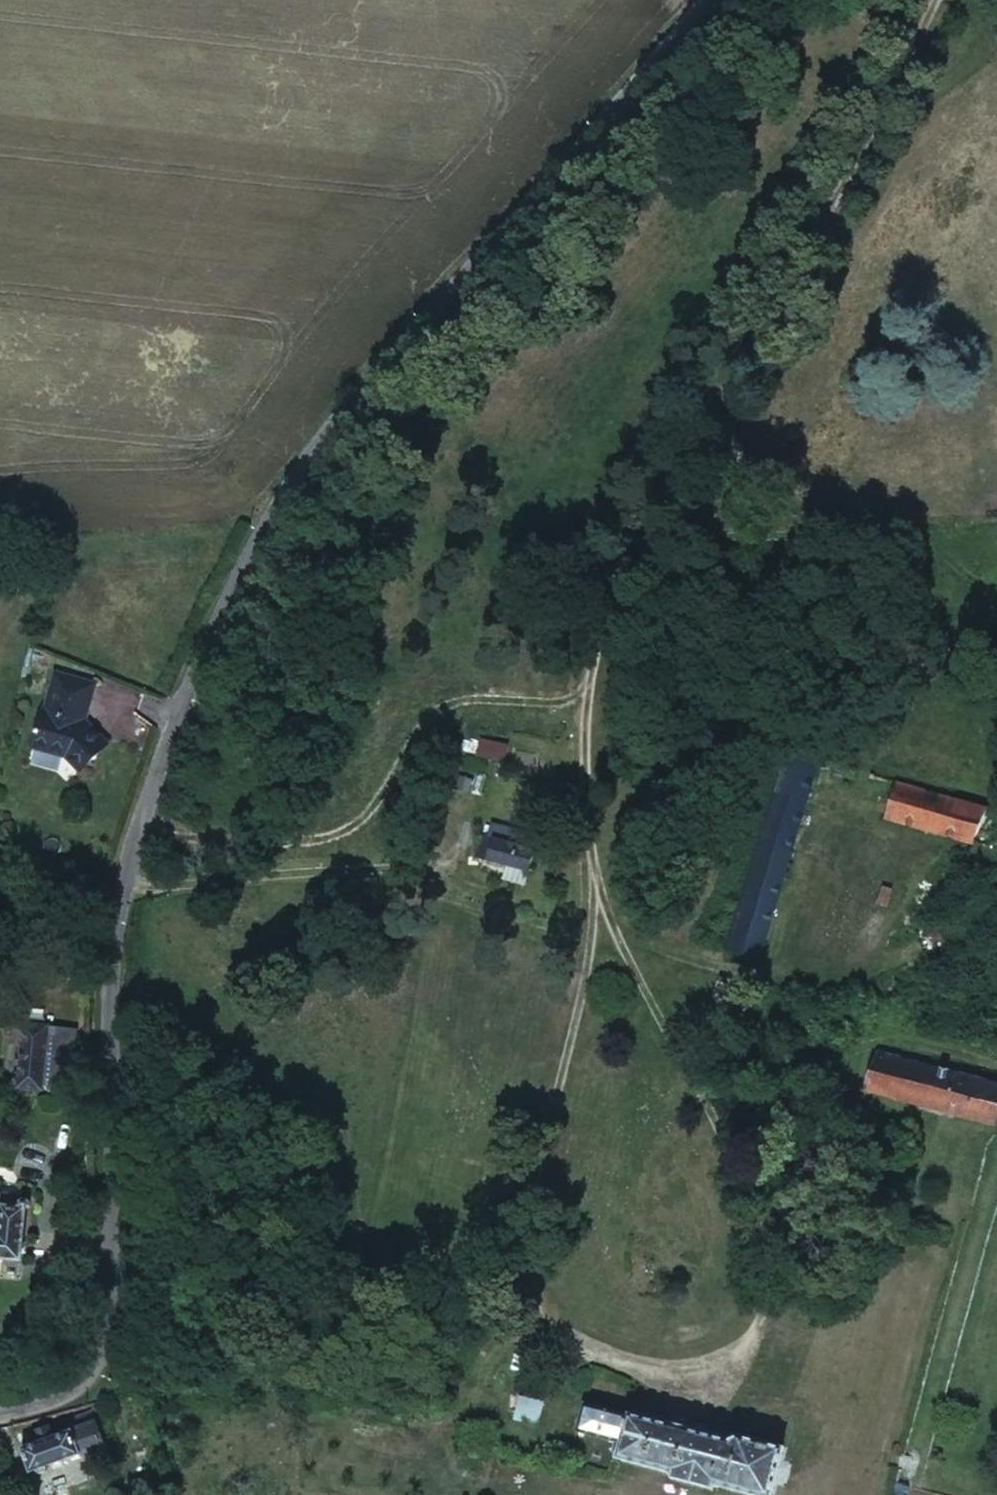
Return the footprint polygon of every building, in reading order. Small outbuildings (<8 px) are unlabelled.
[(96,694),(56,683),(46,721),(44,721),(34,758),(68,767),(82,781),(109,754),(88,732),(86,732),(96,694)] [(479,738),(474,756),(504,765),(510,747),(479,738)] [(821,758),(791,750),(733,947),(761,957),(821,758)] [(893,780),(884,811),(996,846),(996,809),(893,780)] [(504,820),(488,850),(531,869),(545,838),(504,820)] [(61,1023),(35,1020),(27,1088),(53,1091),(61,1023)] [(86,1026),(61,1023),(53,1091),(78,1093),(86,1026)] [(996,1124),(996,1078),(883,1049),(871,1086),(888,1091),(996,1124)] [(24,1257),(33,1206),(36,1201),(30,1193),(26,1201),(21,1193),(6,1191),(8,1178),(0,1177),(0,1254),(24,1257)] [(596,1382),(583,1418),(619,1427),(618,1433),(622,1435),(623,1439),(629,1443),(627,1447),(683,1466),(682,1471),(723,1485),(726,1476),(779,1494),(797,1445),(742,1428),(743,1423),(703,1410),(701,1416),(596,1382)] [(45,1445),(27,1450),(34,1477),(109,1454),(101,1428),(77,1436),(74,1427),(54,1433),(53,1431),(42,1434),(45,1445)]
